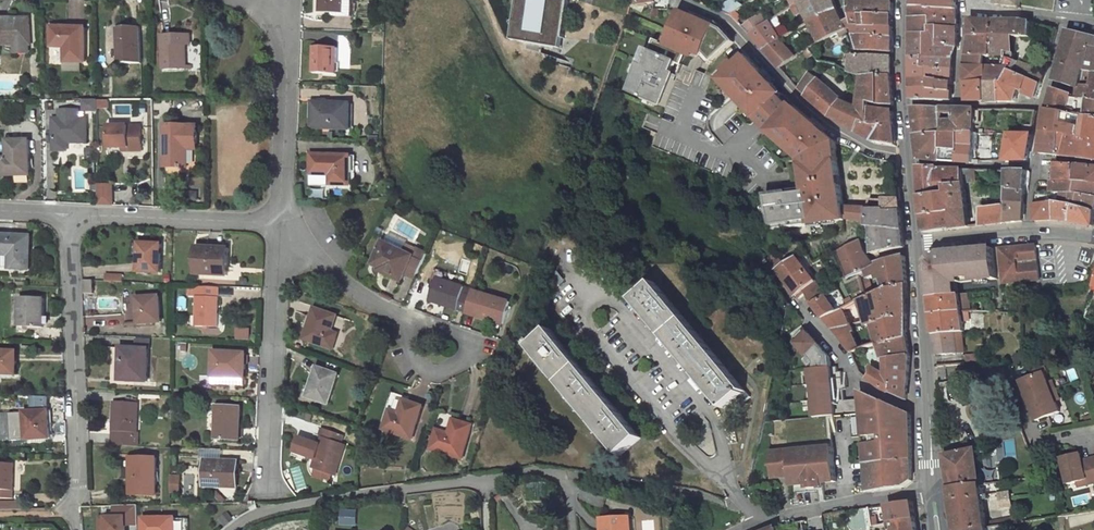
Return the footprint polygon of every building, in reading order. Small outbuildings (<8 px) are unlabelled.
[(320,12),(333,13),(344,14),(345,0),(321,0),(320,12)] [(344,14),(333,13),(332,16),(353,17),(354,0),(345,0),(344,14)] [(514,17),(507,21),(512,30),(510,40),(561,49),(570,0),(517,0),(514,17)] [(724,5),(722,11),(730,14),(744,6),(736,0),(733,0),(724,5)] [(799,1),(804,11),(810,22),(810,23),(837,11),(834,1),(834,0),(802,0),(799,1)] [(913,6),(929,6),(929,9),(957,9),(957,0),(915,0),(913,6)] [(995,4),(1002,5),(1001,5),(1002,6),(1004,5),(1018,7),(1020,9),(1021,8),(1020,6),(1021,0),(995,0),(995,4)] [(793,5),(792,6),(796,15),(804,11),(799,1),(793,5)] [(877,2),(849,1),(851,14),(892,15),(893,15),(893,8),(894,3),(877,2)] [(929,6),(913,6),(913,13),(913,19),(957,20),(957,15),(957,9),(929,9),(929,6)] [(837,11),(810,23),(820,42),(820,43),(839,33),(847,30),(843,22),(837,11)] [(723,30),(720,33),(714,25),(685,13),(684,15),(680,24),(676,23),(675,23),(670,35),(666,45),(663,43),(655,40),(649,56),(652,57),(648,66),(642,64),(630,92),(664,107),(678,75),(674,73),(678,63),(682,65),(687,54),(694,57),(695,53),(702,56),(706,53),(713,61),(734,42),(723,30)] [(762,14),(759,16),(765,24),(768,22),(762,14)] [(852,18),(843,22),(847,30),(854,27),(892,27),(892,20),(892,15),(851,14),(852,18)] [(759,16),(743,27),(750,34),(765,24),(759,16)] [(971,27),(971,35),(993,36),(993,21),(990,20),(980,20),(980,18),(971,18),(970,21),(971,21),(971,27)] [(32,19),(0,19),(0,45),(32,45),(32,19)] [(957,20),(913,19),(913,27),(913,33),(913,35),(932,35),(932,28),(941,28),(959,28),(958,24),(957,20)] [(1020,21),(993,21),(993,36),(992,56),(993,56),(1006,56),(1005,58),(1014,60),(1016,56),(1016,55),(1015,52),(1013,51),(1009,50),(1008,35),(1016,36),(1031,37),(1031,22),(1021,20),(1020,20),(1020,21)] [(765,24),(750,34),(757,42),(764,50),(765,50),(781,40),(790,34),(784,25),(775,31),(769,21),(768,22),(765,24)] [(86,27),(53,27),(52,46),(66,47),(65,62),(85,62),(86,27)] [(892,27),(854,27),(856,35),(893,38),(893,32),(893,27),(892,27)] [(141,63),(140,28),(118,28),(118,63),(141,63)] [(932,35),(913,35),(912,42),(912,45),(912,53),(912,58),(926,58),(926,68),(953,69),(954,47),(941,47),(941,28),(932,28),(932,35)] [(959,28),(941,28),(941,47),(954,47),(959,48),(959,43),(959,40),(959,28)] [(847,30),(839,33),(842,40),(850,37),(847,30)] [(1069,30),(1064,49),(1060,62),(1084,70),(1086,71),(1092,46),(1093,46),(1093,37),(1084,34),(1069,30)] [(187,66),(187,45),(192,45),(192,35),(163,35),(164,69),(192,69),(192,66),(187,66)] [(893,38),(856,35),(860,51),(893,53),(893,45),(893,38)] [(993,36),(971,35),(969,44),(968,52),(967,56),(984,56),(992,57),(992,56),(993,36)] [(1016,36),(1008,35),(1009,50),(1013,51),(1015,52),(1016,36)] [(781,40),(765,50),(781,68),(796,57),(781,40)] [(745,41),(740,45),(748,55),(753,51),(745,41)] [(336,74),(337,48),(315,46),(313,73),(336,74)] [(811,48),(805,51),(809,58),(815,55),(811,48)] [(706,53),(702,56),(710,64),(713,61),(706,53)] [(652,57),(649,56),(646,55),(642,64),(648,66),(652,57)] [(852,59),(845,59),(844,67),(844,68),(851,72),(851,73),(865,77),(881,76),(892,76),(892,67),(892,57),(854,56),(853,57),(852,59)] [(984,56),(967,56),(966,62),(966,67),(984,67),(984,56)] [(868,209),(844,207),(839,172),(836,142),(823,131),(794,106),(791,109),(780,96),(782,94),(772,83),(747,57),(721,80),(745,105),(747,103),(751,107),(749,110),(757,118),(760,116),(773,130),(777,134),(775,136),(790,149),(793,146),(796,149),(794,152),(798,157),(802,156),(806,190),(765,195),(769,229),(810,224),(812,239),(846,231),(847,219),(867,222),(868,209)] [(926,58),(912,58),(912,67),(912,75),(912,77),(953,82),(953,76),(953,69),(926,68),(926,58)] [(1005,59),(993,59),(993,68),(1014,69),(1015,69),(1019,61),(1014,60),(1005,58),(1005,59)] [(1015,69),(1014,69),(1013,71),(1028,78),(1042,83),(1045,75),(1046,72),(1019,61),(1015,69)] [(1084,70),(1060,62),(1056,76),(1055,80),(1079,88),(1084,70)] [(674,73),(678,75),(682,65),(678,63),(674,73)] [(984,67),(966,67),(966,75),(966,80),(966,83),(987,82),(1003,82),(1007,82),(1013,71),(1014,69),(993,68),(984,67)] [(1084,70),(1079,88),(1078,98),(1088,99),(1093,100),(1093,72),(1086,71),(1084,70)] [(1007,82),(1003,82),(1001,101),(1009,101),(1016,101),(1020,90),(1023,91),(1028,78),(1013,71),(1007,82)] [(810,74),(799,89),(807,97),(818,107),(833,118),(845,102),(820,80),(810,74)] [(833,118),(857,132),(864,120),(872,124),(871,109),(871,103),(881,105),(881,76),(865,77),(860,108),(845,102),(833,118)] [(892,76),(881,76),(881,105),(894,105),(893,87),(892,76)] [(953,82),(912,77),(912,82),(912,88),(932,88),(932,90),(952,92),(952,86),(953,82)] [(1042,83),(1028,78),(1023,91),(1024,92),(1036,97),(1042,83)] [(987,82),(966,83),(967,87),(967,92),(968,101),(986,101),(987,82)] [(1003,82),(987,82),(986,101),(999,101),(1001,101),(1003,82)] [(932,88),(912,88),(912,94),(912,100),(952,101),(952,92),(932,90),(932,88)] [(1071,94),(1053,88),(1051,94),(1047,107),(1046,107),(1046,108),(1047,108),(1058,110),(1075,115),(1085,116),(1088,99),(1078,98),(1072,96),(1073,96),(1071,94)] [(491,96),(485,93),(482,101),(488,103),(491,96)] [(1088,99),(1085,116),(1093,117),(1093,100),(1088,99)] [(98,100),(85,100),(85,111),(98,110),(98,107),(98,100)] [(351,129),(352,104),(313,102),(312,122),(323,122),(323,128),(351,129)] [(975,124),(976,109),(963,109),(943,108),(913,107),(914,111),(915,124),(916,134),(944,132),(960,132),(975,132),(975,124)] [(1047,108),(1046,108),(1045,111),(1043,131),(1063,134),(1064,134),(1067,134),(1072,135),(1081,136),(1082,130),(1083,127),(1085,116),(1075,115),(1058,110),(1047,108)] [(893,112),(871,109),(872,124),(895,127),(894,120),(893,112)] [(62,119),(55,119),(55,150),(67,150),(67,142),(88,142),(88,119),(85,119),(80,119),(80,111),(62,111),(62,119)] [(1064,134),(1062,156),(1068,157),(1084,159),(1093,160),(1093,117),(1085,116),(1083,127),(1082,130),(1081,136),(1072,135),(1067,134),(1064,134)] [(872,124),(864,120),(857,132),(875,142),(896,145),(895,134),(895,127),(872,124)] [(133,125),(110,126),(110,147),(123,147),(129,147),(129,151),(143,151),(142,126),(133,126),(133,125)] [(198,126),(166,126),(165,166),(187,167),(188,149),(188,144),(198,145),(198,126)] [(1035,126),(1025,126),(1025,135),(1033,135),(1035,126)] [(1063,134),(1043,131),(1040,153),(1047,154),(1062,156),(1064,134),(1063,134)] [(944,132),(916,134),(916,135),(917,146),(918,159),(941,161),(944,132)] [(960,132),(944,132),(941,161),(942,161),(957,162),(960,132)] [(975,132),(960,132),(957,162),(973,163),(973,160),(974,151),(974,145),(978,145),(979,133),(975,133),(975,132)] [(1033,135),(1025,135),(1012,134),(1006,161),(1028,160),(1033,135)] [(9,158),(2,158),(3,175),(30,174),(29,140),(8,140),(9,158)] [(351,155),(311,154),(310,184),(350,185),(351,155)] [(1077,165),(1052,163),(1051,176),(1053,176),(1052,182),(1055,182),(1076,183),(1076,182),(1077,165)] [(1077,165),(1076,182),(1093,184),(1093,167),(1077,165)] [(939,167),(919,166),(919,169),(920,183),(921,197),(949,194),(948,186),(966,184),(964,170),(949,169),(939,169),(939,167)] [(972,170),(964,170),(966,184),(973,183),(972,170)] [(1027,170),(1009,170),(1008,188),(1008,196),(1008,198),(1007,203),(1024,204),(1025,189),(1027,170)] [(1055,182),(1054,193),(1064,193),(1073,193),(1093,197),(1093,184),(1076,182),(1076,183),(1055,182)] [(114,184),(99,184),(99,190),(99,204),(114,205),(114,184)] [(949,194),(921,197),(921,198),(922,204),(923,215),(924,226),(925,233),(950,229),(970,227),(966,184),(948,186),(949,194)] [(1008,188),(993,189),(994,198),(1008,196),(1008,188)] [(1049,192),(1037,192),(1036,204),(1054,203),(1054,193),(1049,192)] [(1064,193),(1063,203),(1076,205),(1093,210),(1093,197),(1073,193),(1064,193)] [(999,207),(982,209),(981,226),(995,224),(1006,223),(1007,206),(1007,203),(1008,198),(998,199),(999,207)] [(869,208),(868,209),(867,222),(867,227),(872,227),(872,253),(905,247),(904,239),(903,227),(902,212),(901,200),(884,199),(886,209),(869,208)] [(1036,204),(1035,204),(1035,219),(1035,221),(1039,221),(1047,220),(1056,220),(1057,202),(1054,203),(1036,204)] [(1057,202),(1056,220),(1060,220),(1071,222),(1076,205),(1063,203),(1057,202)] [(1024,204),(1007,203),(1007,206),(1006,223),(1016,222),(1023,221),(1024,204)] [(1076,205),(1071,222),(1077,223),(1093,226),(1093,210),(1076,205)] [(0,235),(0,254),(10,255),(10,267),(10,268),(29,269),(31,236),(0,235)] [(861,240),(837,252),(847,278),(852,275),(859,274),(867,271),(875,267),(875,266),(874,267),(864,252),(861,240)] [(413,256),(384,242),(373,264),(392,273),(390,275),(402,281),(410,264),(413,256)] [(162,244),(140,243),(139,271),(160,272),(162,244)] [(1017,247),(998,249),(1001,283),(1039,280),(1038,264),(1033,264),(1033,259),(1037,259),(1036,246),(1017,247)] [(228,276),(230,248),(197,247),(196,274),(228,276)] [(941,253),(928,269),(930,297),(957,295),(956,282),(997,279),(994,248),(941,253)] [(427,254),(416,249),(413,256),(410,264),(420,269),(427,254)] [(0,254),(0,267),(10,267),(10,255),(0,254)] [(878,263),(878,265),(881,274),(885,290),(893,288),(908,284),(907,270),(905,256),(893,259),(878,263)] [(799,258),(778,271),(780,274),(787,284),(796,296),(799,294),(804,290),(810,301),(823,292),(799,258)] [(777,260),(772,265),(775,268),(781,263),(777,260)] [(768,261),(766,263),(760,269),(771,281),(780,274),(778,271),(775,268),(772,265),(768,261)] [(867,271),(869,279),(881,274),(878,265),(877,266),(875,266),(875,267),(867,271)] [(565,280),(558,271),(553,275),(559,284),(565,280)] [(867,271),(859,274),(866,297),(873,295),(869,279),(867,271)] [(473,290),(437,278),(430,300),(466,312),(473,290)] [(94,280),(83,280),(83,293),(94,294),(94,280)] [(655,282),(634,300),(725,409),(738,398),(743,404),(752,397),(747,391),(746,391),(655,282)] [(787,284),(785,285),(794,297),(796,296),(787,284)] [(859,300),(855,302),(857,306),(861,304),(868,325),(871,325),(889,319),(907,314),(908,314),(908,301),(908,297),(908,284),(893,288),(885,290),(873,295),(866,297),(859,300)] [(197,288),(189,287),(189,296),(197,296),(197,288)] [(220,288),(197,287),(197,288),(197,296),(195,326),(218,327),(220,288)] [(512,302),(473,290),(466,312),(505,324),(512,302)] [(957,295),(930,297),(931,306),(932,314),(963,311),(961,295),(961,294),(957,295)] [(969,294),(961,295),(963,311),(970,311),(972,311),(971,303),(970,303),(969,294)] [(160,296),(137,298),(139,323),(161,322),(160,296)] [(827,296),(812,304),(818,311),(823,318),(837,311),(827,296)] [(43,327),(44,298),(21,297),(21,305),(21,319),(21,327),(43,327)] [(332,331),(337,316),(315,308),(305,339),(333,349),(338,337),(331,335),(332,331)] [(837,311),(823,318),(832,329),(850,325),(850,324),(843,309),(843,308),(837,311)] [(963,311),(932,314),(932,319),(933,325),(934,335),(963,332),(965,332),(964,321),(963,311)] [(970,311),(963,311),(964,321),(971,321),(970,311)] [(889,319),(871,325),(871,327),(874,326),(878,345),(889,343),(889,341),(907,337),(907,325),(907,314),(889,319)] [(850,325),(832,329),(850,352),(859,349),(851,332),(854,331),(850,324),(850,325)] [(831,367),(830,357),(822,348),(803,327),(791,338),(815,364),(815,369),(810,370),(814,417),(862,413),(860,399),(844,400),(842,371),(838,372),(837,367),(831,367)] [(235,340),(251,340),(251,329),(236,328),(235,340)] [(528,344),(530,346),(621,455),(641,438),(550,329),(535,342),(533,339),(528,344)] [(963,332),(934,335),(934,339),(935,347),(936,355),(965,352),(963,332)] [(889,343),(878,345),(883,360),(889,360),(889,359),(910,355),(908,346),(907,337),(889,341),(889,343)] [(149,340),(137,339),(136,348),(149,349),(149,340)] [(123,361),(120,361),(119,380),(147,381),(149,349),(136,348),(124,348),(123,361)] [(18,351),(0,351),(0,374),(17,374),(18,351)] [(247,353),(214,351),(213,376),(213,382),(245,384),(245,378),(247,353)] [(984,354),(966,355),(966,364),(984,363),(984,354)] [(872,374),(868,378),(881,388),(890,393),(906,400),(908,376),(910,355),(889,359),(889,360),(889,376),(872,367),(870,369),(872,374)] [(329,404),(339,374),(318,367),(307,396),(329,404)] [(1044,372),(1021,381),(1026,393),(1023,394),(1029,410),(1032,409),(1037,421),(1060,412),(1056,401),(1052,392),(1049,383),(1044,372)] [(860,399),(862,413),(863,437),(871,436),(872,442),(865,443),(865,444),(864,444),(865,463),(912,459),(912,435),(911,413),(862,391),(860,390),(860,399)] [(413,439),(424,406),(405,400),(400,415),(390,412),(384,429),(413,439)] [(132,402),(115,401),(113,431),(116,431),(115,434),(113,434),(113,445),(136,446),(137,435),(138,403),(132,402)] [(239,440),(241,407),(218,406),(217,419),(219,419),(218,438),(239,440)] [(51,438),(49,411),(25,412),(27,439),(51,438)] [(438,429),(432,448),(463,458),(473,425),(455,419),(450,433),(438,429)] [(733,421),(727,423),(730,433),(736,431),(733,421)] [(317,443),(301,438),(296,451),(316,458),(313,468),(316,469),(332,475),(335,476),(346,444),(342,443),(345,435),(323,428),(320,435),(324,437),(321,445),(319,449),(315,448),(317,443)] [(949,472),(951,489),(982,484),(977,449),(973,450),(972,444),(955,448),(956,454),(946,456),(949,472)] [(833,447),(770,452),(772,478),(790,476),(790,485),(807,484),(808,488),(818,487),(817,483),(823,482),(836,481),(833,447)] [(1050,450),(1043,451),(1045,470),(1053,469),(1050,450)] [(1062,458),(1068,484),(1077,482),(1087,479),(1087,478),(1093,476),(1093,458),(1083,460),(1079,461),(1077,454),(1062,458)] [(157,495),(157,458),(132,457),(131,494),(157,495)] [(912,459),(865,463),(866,491),(904,487),(912,481),(912,469),(912,459)] [(238,483),(239,461),(205,460),(204,486),(226,487),(226,482),(238,483)] [(13,498),(14,463),(2,463),(0,463),(0,498),(13,498)] [(332,475),(316,469),(314,473),(331,479),(332,475)] [(180,476),(170,476),(170,492),(180,492),(180,476)] [(1077,482),(1079,487),(1093,483),(1093,476),(1087,478),(1087,479),(1077,482)] [(951,489),(951,490),(953,508),(956,529),(968,529),(987,527),(996,526),(1016,523),(1016,522),(1015,516),(986,522),(984,500),(989,499),(989,496),(983,496),(983,495),(982,485),(982,484),(951,489)] [(992,484),(982,485),(983,495),(993,494),(992,484)] [(773,495),(771,485),(761,487),(763,498),(773,495)] [(1010,492),(999,493),(1001,508),(1013,506),(1010,492)] [(913,501),(888,505),(890,516),(891,523),(915,519),(914,511),(913,501)] [(0,502),(0,511),(16,510),(16,502),(0,502)] [(127,526),(139,525),(138,505),(115,505),(115,517),(101,517),(101,529),(127,529),(127,526)] [(359,527),(359,511),(342,510),(342,527),(359,527)] [(1022,514),(1015,516),(1016,522),(1023,521),(1022,514)] [(875,516),(870,517),(872,526),(885,524),(884,517),(883,515),(875,516)] [(623,518),(623,529),(632,529),(631,517),(623,518)] [(176,518),(144,518),(145,529),(176,529),(176,519),(176,518)] [(601,519),(602,529),(623,529),(623,518),(601,519)] [(176,529),(189,529),(189,519),(176,519),(176,529)] [(915,519),(891,523),(892,529),(917,529),(915,519)]
